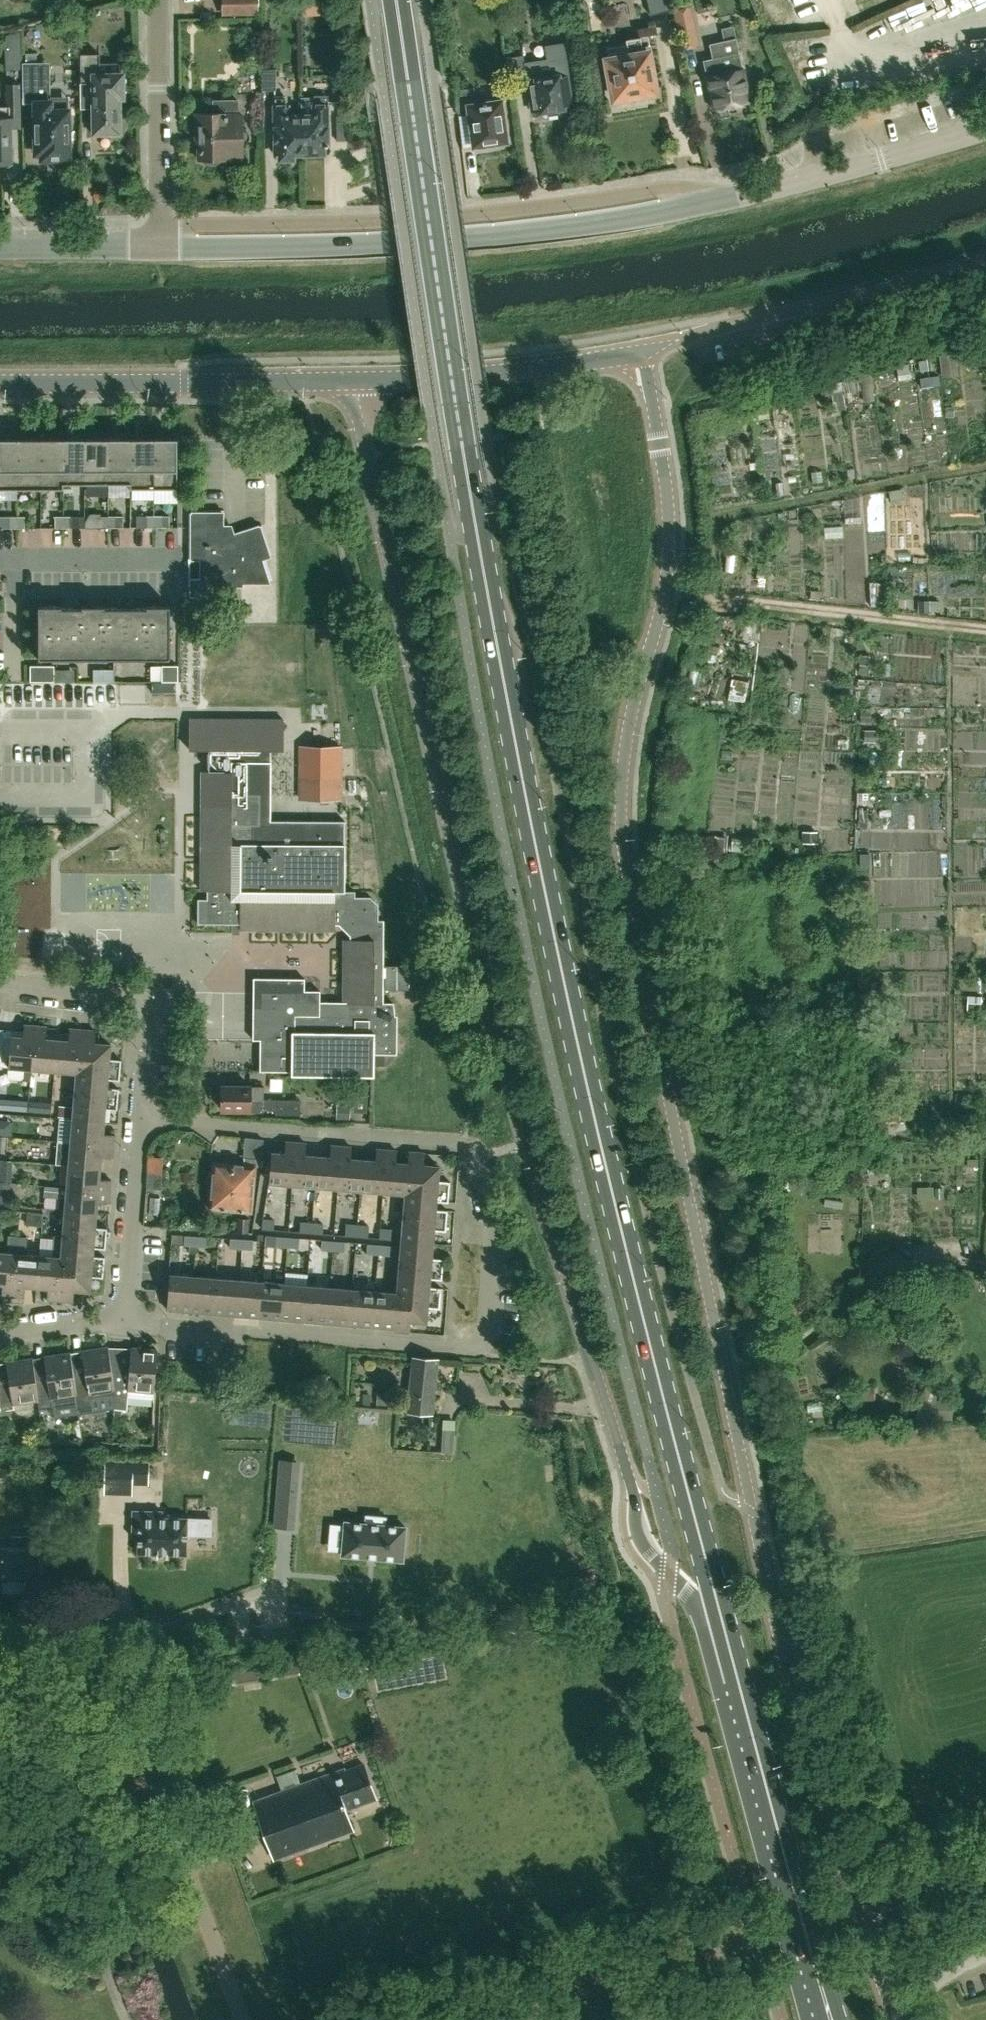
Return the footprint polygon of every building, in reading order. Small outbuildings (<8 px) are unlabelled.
[(223,13),(257,13),(257,0),(223,0),(223,13)] [(650,14),(670,10),(668,0),(647,0),(650,14)] [(677,27),(694,23),(690,6),(674,10),(677,27)] [(577,34),(592,32),(591,26),(576,28),(577,34)] [(609,61),(608,61),(609,63),(605,64),(607,77),(611,76),(615,99),(619,98),(620,102),(653,97),(652,93),(655,92),(648,52),(650,52),(649,45),(643,47),(641,38),(627,40),(627,45),(607,49),(609,61)] [(710,44),(713,59),(704,61),(714,111),(718,110),(720,112),(726,111),(727,108),(750,103),(740,53),(737,38),(710,44)] [(524,54),(508,57),(512,84),(526,82),(531,112),(541,111),(545,110),(545,112),(549,115),(557,113),(560,109),(559,108),(570,106),(569,103),(572,103),(567,75),(569,75),(564,43),(545,46),(547,59),(525,62),(524,54)] [(81,54),(81,82),(94,82),(94,104),(92,104),(92,133),(120,132),(119,98),(123,98),(123,73),(100,74),(100,54),(81,54)] [(25,63),(22,63),(23,83),(23,98),(35,98),(35,99),(36,154),(41,154),(41,159),(51,159),(52,164),(56,166),(61,166),(65,163),(66,159),(70,159),(69,107),(48,108),(48,97),(47,82),(47,62),(35,62),(25,63)] [(262,68),(263,89),(275,90),(276,68),(262,68)] [(21,128),(20,84),(7,84),(8,107),(0,107),(0,163),(11,163),(10,128),(21,128)] [(456,89),(459,114),(470,113),(474,145),(507,141),(501,100),(477,103),(475,86),(456,89)] [(302,151),(301,114),(288,114),(288,104),(286,104),(285,96),(274,96),(275,152),(279,152),(280,157),(293,157),(293,151),(302,151)] [(301,98),(301,114),(302,151),(328,151),(329,148),(328,143),(327,96),(316,96),(316,98),(301,98)] [(219,112),(212,112),(195,113),(195,129),(199,129),(200,161),(205,161),(207,162),(209,163),(211,164),(214,164),(216,163),(218,163),(219,161),(221,160),(227,160),(227,158),(244,158),(244,147),(247,147),(247,128),(243,128),(243,115),(238,115),(237,101),(219,101),(219,112)] [(875,382),(916,380),(915,365),(874,368),(875,382)] [(919,382),(837,383),(838,405),(905,404),(905,403),(919,403),(919,382)] [(891,467),(933,467),(932,420),(905,420),(905,417),(891,417),(891,467)] [(39,438),(16,439),(16,490),(39,489),(39,438)] [(62,489),(62,438),(39,438),(39,489),(62,489)] [(62,489),(64,489),(64,485),(85,484),(85,438),(62,438),(62,489)] [(108,438),(85,438),(85,484),(108,484),(108,438)] [(131,489),(131,438),(108,438),(108,484),(130,484),(130,489),(131,489)] [(154,489),(154,438),(131,438),(131,489),(154,489)] [(177,438),(154,438),(154,489),(177,489),(177,438)] [(16,490),(16,439),(0,439),(0,490),(16,490)] [(893,505),(910,503),(909,489),(892,491),(893,505)] [(165,502),(165,514),(179,514),(180,503),(165,502)] [(191,514),(191,586),(191,597),(207,597),(207,586),(243,586),(243,583),(270,583),(262,559),(270,556),(260,525),(240,532),(234,534),(232,528),(223,531),(223,514),(191,514)] [(792,538),(791,515),(781,516),(782,539),(792,538)] [(17,528),(17,516),(9,516),(9,528),(17,528)] [(17,516),(17,528),(25,528),(25,516),(17,516)] [(847,537),(846,526),(830,527),(830,538),(847,537)] [(875,604),(890,604),(890,582),(876,582),(875,604)] [(928,601),(919,601),(919,613),(928,613),(928,601)] [(170,658),(170,606),(146,606),(146,608),(62,608),(62,606),(38,606),(38,659),(170,658)] [(54,665),(30,665),(30,681),(54,681),(54,665)] [(178,681),(178,665),(162,665),(162,681),(178,681)] [(269,745),(304,744),(303,713),(268,714),(269,745)] [(340,798),(340,780),(331,780),(331,767),(309,767),(309,780),(300,780),(287,780),(287,793),(300,793),(300,798),(340,798)] [(201,802),(201,862),(201,890),(207,890),(207,899),(197,899),(197,923),(241,923),(241,929),(336,930),(336,924),(340,926),(349,935),(350,939),(345,939),(344,1002),(320,1001),(320,990),(262,989),(261,1006),(254,1006),(253,1039),(261,1039),(261,1070),(292,1070),(292,1074),(375,1075),(374,1053),(397,1054),(398,1016),(394,1016),(393,1003),(383,1003),(383,920),(378,920),(378,905),(370,897),(355,897),(355,891),(344,891),(344,844),(252,843),(252,826),(261,826),(261,793),(231,793),(230,802),(201,802)] [(722,840),(723,851),(750,850),(750,838),(722,840)] [(816,934),(816,917),(805,916),(805,934),(816,934)] [(760,933),(762,944),(782,940),(780,930),(760,933)] [(385,965),(384,989),(409,989),(409,965),(385,965)] [(0,1039),(0,1066),(9,1067),(8,1076),(10,1079),(21,1079),(23,1077),(31,1078),(32,1069),(36,1025),(24,1025),(23,1036),(11,1035),(11,1040),(0,1039)] [(32,1069),(55,1070),(57,1038),(45,1037),(46,1025),(36,1025),(32,1069)] [(55,1070),(78,1072),(82,1027),(70,1026),(69,1039),(57,1038),(55,1070)] [(96,1029),(82,1027),(78,1072),(73,1118),(104,1121),(105,1107),(117,1108),(119,1088),(107,1087),(108,1078),(120,1079),(121,1058),(109,1057),(111,1043),(95,1042),(96,1029)] [(265,1086),(251,1086),(222,1085),(222,1109),(250,1109),(250,1112),(264,1112),(264,1109),(275,1109),(275,1114),(300,1114),(300,1099),(264,1099),(265,1086)] [(906,1123),(901,1095),(886,1098),(891,1126),(906,1123)] [(5,1098),(4,1109),(27,1110),(28,1100),(5,1098)] [(58,1140),(114,1145),(115,1133),(103,1132),(104,1121),(73,1118),(60,1117),(58,1140)] [(245,1139),(243,1159),(262,1160),(263,1141),(245,1139)] [(56,1163),(69,1164),(100,1166),(101,1156),(113,1157),(114,1145),(58,1140),(56,1163)] [(269,1182),(292,1184),(295,1142),(286,1141),(285,1153),(271,1152),(269,1182)] [(305,1155),(306,1143),(295,1142),(292,1184),(315,1186),(317,1156),(305,1155)] [(315,1186),(338,1188),(341,1146),(332,1145),(331,1157),(317,1156),(315,1186)] [(351,1159),(352,1147),(341,1146),(338,1188),(361,1190),(363,1160),(351,1159)] [(361,1190),(383,1192),(387,1150),(377,1149),(376,1161),(363,1160),(361,1190)] [(396,1162),(397,1151),(387,1150),(383,1192),(406,1194),(402,1242),(433,1244),(434,1230),(446,1232),(448,1211),(436,1210),(436,1201),(448,1202),(450,1182),(438,1181),(439,1166),(424,1165),(425,1154),(410,1152),(409,1163),(396,1162)] [(162,1156),(150,1156),(148,1156),(146,1187),(160,1188),(162,1156)] [(256,1165),(242,1164),(214,1162),(211,1208),(240,1210),(252,1211),(256,1165)] [(46,1184),(46,1185),(110,1191),(111,1178),(99,1177),(100,1166),(69,1164),(68,1186),(46,1184)] [(67,1196),(65,1210),(96,1212),(97,1201),(109,1202),(110,1191),(46,1185),(45,1196),(60,1197),(60,1195),(67,1196)] [(95,1225),(96,1212),(65,1210),(63,1235),(58,1299),(72,1300),(73,1289),(89,1290),(90,1276),(102,1277),(104,1256),(92,1255),(93,1247),(105,1248),(107,1226),(95,1225)] [(48,1227),(47,1212),(30,1213),(31,1228),(48,1227)] [(262,1229),(274,1230),(275,1221),(263,1220),(262,1229)] [(300,1232),(311,1233),(311,1224),(300,1223),(300,1232)] [(311,1233),(322,1234),(323,1225),(311,1224),(311,1233)] [(345,1236),(356,1237),(357,1228),(346,1227),(345,1236)] [(356,1237),(368,1238),(369,1228),(357,1228),(356,1237)] [(379,1239),(391,1239),(392,1230),(380,1229),(379,1239)] [(2,1283),(1,1294),(13,1295),(18,1235),(8,1234),(6,1252),(0,1251),(0,1283),(2,1283)] [(46,1298),(58,1299),(63,1235),(53,1234),(51,1256),(40,1255),(37,1286),(47,1287),(46,1298)] [(18,1235),(13,1295),(24,1296),(25,1285),(37,1286),(40,1255),(25,1254),(27,1236),(18,1235)] [(185,1244),(196,1245),(197,1236),(185,1235),(185,1244)] [(208,1245),(208,1236),(197,1236),(196,1245),(208,1245)] [(276,1245),(287,1246),(288,1237),(276,1236),(276,1245)] [(299,1247),(299,1238),(288,1237),(287,1246),(299,1247)] [(230,1247),(242,1248),(242,1239),(230,1238),(230,1247)] [(253,1248),(253,1239),(242,1239),(242,1248),(253,1248)] [(321,1249),(333,1250),(334,1241),(322,1240),(321,1249)] [(344,1251),(345,1242),(334,1241),(333,1250),(344,1251)] [(432,1258),(433,1244),(402,1242),(397,1294),(375,1292),(372,1326),(394,1328),(394,1331),(410,1333),(411,1321),(426,1322),(427,1308),(439,1309),(441,1288),(429,1287),(430,1279),(442,1280),(443,1259),(432,1258)] [(366,1253),(378,1254),(379,1245),(367,1244),(366,1253)] [(390,1255),(391,1246),(379,1245),(378,1254),(390,1255)] [(190,1311),(193,1276),(171,1274),(168,1309),(190,1311)] [(190,1311),(213,1313),(216,1278),(193,1276),(190,1311)] [(236,1315),(239,1280),(216,1278),(213,1313),(236,1315)] [(236,1315),(259,1317),(262,1282),(239,1280),(236,1315)] [(259,1317),(281,1319),(284,1284),(262,1282),(259,1317)] [(281,1319),(304,1321),(307,1286),(284,1284),(281,1319)] [(304,1321),(327,1323),(330,1288),(307,1286),(304,1321)] [(327,1323),(349,1324),(352,1290),(330,1288),(327,1323)] [(349,1324),(372,1326),(375,1292),(352,1290),(349,1324)] [(91,1397),(115,1393),(111,1365),(109,1351),(108,1346),(81,1351),(84,1370),(72,1372),(76,1394),(77,1407),(92,1405),(91,1397)] [(129,1395),(155,1396),(158,1348),(131,1347),(130,1362),(123,1361),(121,1362),(119,1353),(118,1351),(117,1350),(109,1351),(111,1365),(115,1393),(115,1394),(115,1409),(128,1409),(129,1395)] [(46,1375),(34,1377),(38,1399),(39,1409),(54,1407),(52,1397),(76,1394),(72,1372),(69,1352),(43,1356),(46,1375)] [(433,1413),(438,1360),(413,1357),(408,1411),(433,1413)] [(0,1382),(0,1405),(1,1410),(15,1408),(14,1403),(38,1399),(34,1377),(31,1358),(5,1362),(8,1381),(0,1382)] [(280,1460),(277,1502),(293,1504),(296,1461),(280,1460)] [(133,1481),(149,1482),(149,1464),(107,1462),(105,1491),(133,1492),(133,1481)] [(195,1535),(195,1518),(162,1517),(162,1511),(133,1510),(133,1524),(132,1535),(139,1535),(138,1551),(138,1553),(139,1553),(156,1553),(168,1553),(185,1554),(186,1554),(187,1553),(186,1553),(187,1535),(195,1535)] [(345,1525),(342,1551),(342,1552),(342,1555),(344,1555),(344,1554),(400,1559),(400,1560),(402,1560),(403,1558),(402,1558),(405,1529),(405,1527),(403,1526),(403,1527),(385,1525),(386,1517),(366,1515),(365,1523),(347,1522),(347,1521),(345,1521),(345,1523),(345,1525)] [(11,1546),(0,1546),(0,1588),(42,1586),(41,1545),(30,1545),(29,1534),(10,1535),(11,1546)] [(376,1797),(374,1791),(365,1765),(346,1772),(345,1769),(254,1801),(274,1859),(353,1831),(345,1808),(376,1797)] [(287,1788),(305,1781),(301,1770),(283,1776),(287,1788)]
